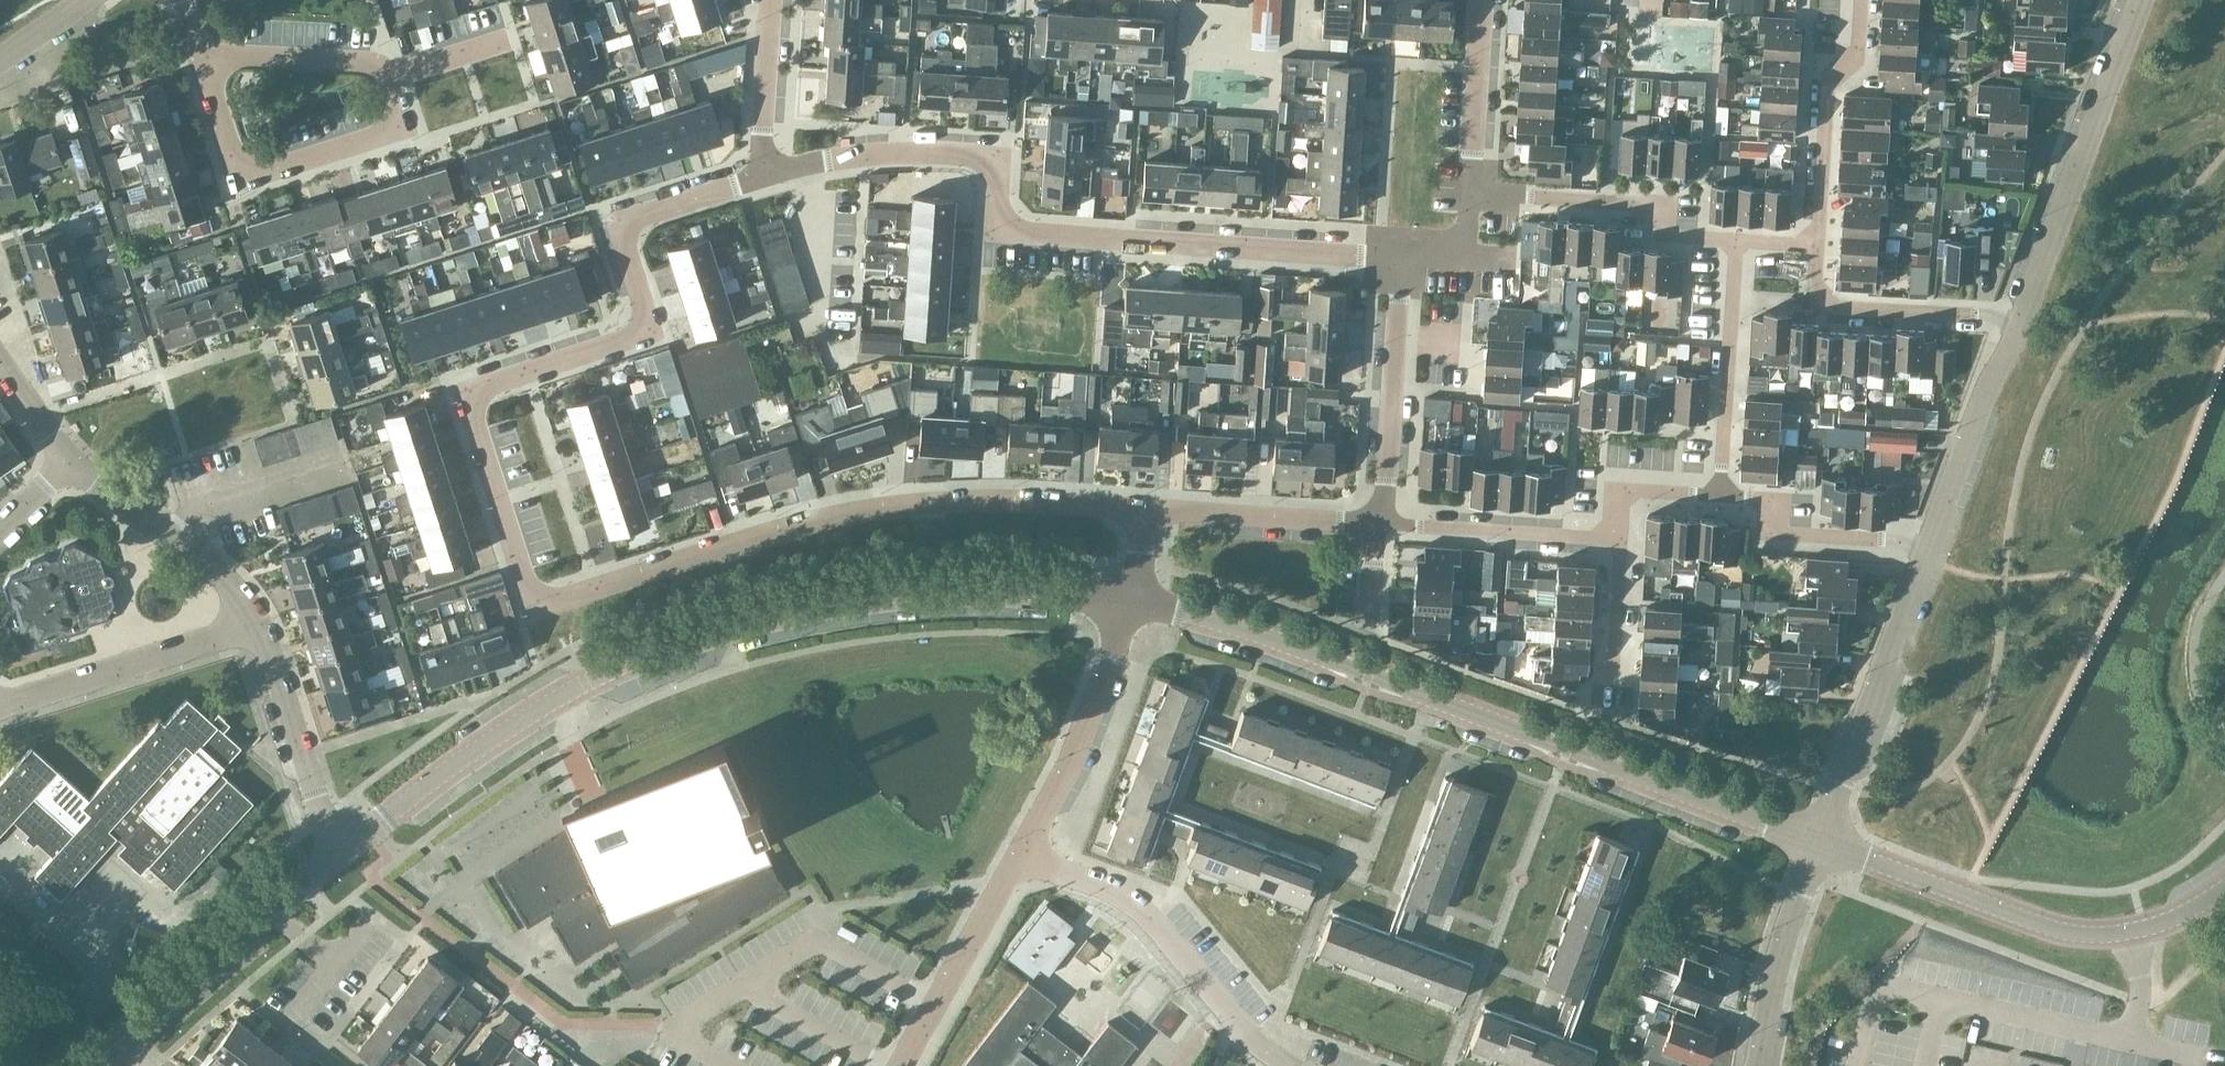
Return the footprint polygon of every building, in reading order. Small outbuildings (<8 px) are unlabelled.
[(408,1),(409,2),(412,11),(438,3),(437,0),(408,0),(408,1)] [(453,0),(450,0),(439,3),(444,19),(457,14),(453,0)] [(526,1),(533,24),(591,5),(590,0),(570,0),(569,0),(568,0),(530,0),(526,1)] [(608,12),(621,8),(618,0),(607,0),(605,1),(608,12)] [(656,4),(658,12),(696,0),(667,0),(656,4)] [(658,12),(659,13),(661,20),(676,16),(680,30),(719,17),(714,0),(696,0),(658,12)] [(824,11),(880,15),(881,2),(874,2),(874,0),(825,0),(824,11)] [(918,11),(927,12),(935,12),(936,0),(918,0),(918,11)] [(1251,47),(1277,49),(1280,0),(1254,0),(1251,47)] [(1322,36),(1330,36),(1346,37),(1349,38),(1351,0),(1324,0),(1322,36)] [(1392,0),(1364,0),(1362,32),(1389,34),(1392,0)] [(1389,34),(1420,36),(1422,0),(1392,0),(1389,34)] [(1420,36),(1449,38),(1450,17),(1463,17),(1465,0),(1456,0),(1456,1),(1451,0),(1447,0),(1422,0),(1420,36)] [(1527,6),(1569,9),(1570,0),(1527,0),(1527,6)] [(1670,15),(1689,16),(1690,2),(1672,0),(1671,0),(1670,15)] [(1690,16),(1708,17),(1709,1),(1694,0),(1691,0),(1691,1),(1690,16)] [(1728,10),(1741,11),(1742,11),(1743,0),(1729,0),(1728,10)] [(1744,11),(1764,12),(1764,0),(1744,0),(1744,11)] [(1770,8),(1780,9),(1781,0),(1770,0),(1770,8)] [(1883,23),(1938,26),(1938,15),(1919,14),(1920,0),(1885,0),(1883,23)] [(2057,23),(2068,24),(2069,0),(2018,0),(2017,3),(2031,3),(2030,21),(2030,22),(2057,23)] [(900,3),(899,17),(910,18),(911,4),(900,3)] [(591,5),(533,24),(540,46),(587,31),(583,19),(595,15),(591,5)] [(1527,6),(1525,33),(1561,35),(1561,22),(1610,25),(1611,12),(1569,9),(1527,6)] [(641,8),(629,12),(632,22),(644,18),(641,8)] [(1071,11),(1067,68),(1076,69),(1077,54),(1091,55),(1094,13),(1093,13),(1093,9),(1080,8),(1080,12),(1071,11)] [(1030,31),(1029,56),(1044,57),(1044,52),(1059,53),(1058,68),(1067,68),(1071,11),(1047,10),(1047,9),(1046,9),(1046,14),(1036,13),(1035,32),(1030,31)] [(880,15),(824,11),(823,40),(829,40),(857,42),(857,41),(858,26),(879,28),(880,15)] [(1094,13),(1091,55),(1104,56),(1103,71),(1112,71),(1116,14),(1094,13)] [(1139,16),(1116,14),(1112,71),(1121,72),(1122,65),(1136,66),(1139,16)] [(1765,54),(1801,56),(1803,29),(1796,29),(1796,16),(1761,14),(1759,39),(1766,39),(1765,54)] [(1139,16),(1136,66),(1149,67),(1149,73),(1166,75),(1167,58),(1160,57),(1162,17),(1139,16)] [(1964,16),(1964,27),(1976,28),(1977,17),(1964,16)] [(910,18),(899,17),(898,29),(909,30),(910,18)] [(917,18),(916,29),(929,30),(930,19),(917,18)] [(2030,22),(2030,21),(2017,20),(2015,48),(2028,49),(2027,68),(2065,70),(2067,37),(2057,36),(2057,23),(2030,22)] [(950,57),(947,104),(975,106),(979,22),(968,21),(965,58),(950,57)] [(979,22),(975,106),(1003,108),(1005,83),(1020,84),(1020,75),(1005,74),(1000,74),(1000,73),(995,67),(996,43),(992,43),(993,23),(979,22)] [(1883,23),(1881,50),(1917,52),(1918,36),(1937,37),(1938,26),(1883,23)] [(422,42),(432,39),(430,32),(427,25),(418,28),(422,42)] [(587,31),(540,46),(547,69),(606,50),(619,46),(631,42),(632,42),(628,31),(602,40),(602,39),(593,41),(589,30),(587,31)] [(1525,33),(1523,59),(1584,63),(1584,52),(1585,37),(1561,35),(1525,33)] [(1345,49),(1346,37),(1330,36),(1329,48),(1338,49),(1345,49)] [(1959,39),(1958,53),(1974,54),(1976,38),(1959,37),(1959,39)] [(857,42),(829,40),(828,68),(894,72),(894,60),(862,58),(863,41),(857,41),(857,42)] [(1724,43),(1724,51),(1725,51),(1740,52),(1740,41),(1726,40),(1724,40),(1724,43)] [(619,46),(627,73),(633,71),(640,69),(633,48),(631,42),(619,46)] [(657,42),(640,47),(647,66),(663,61),(657,42)] [(722,49),(727,65),(744,59),(745,42),(722,49)] [(947,104),(950,57),(951,49),(937,48),(937,54),(921,53),(918,103),(947,104)] [(606,50),(547,69),(555,91),(580,83),(593,79),(590,68),(609,62),(606,50)] [(1917,52),(1881,50),(1880,77),(1887,78),(1886,89),(1923,92),(1924,68),(1916,67),(1917,52)] [(1801,56),(1765,54),(1764,67),(1751,67),(1751,70),(1745,69),(1744,80),(1799,83),(1801,56)] [(1326,95),(1361,97),(1364,68),(1345,66),(1346,59),(1313,57),(1311,77),(1327,78),(1326,95)] [(1976,57),(1975,73),(2000,75),(2002,59),(1976,57)] [(1584,63),(1523,59),(1522,85),(1557,88),(1558,75),(1577,76),(1578,63),(1584,64),(1584,63)] [(1721,60),(1720,78),(1733,79),(1736,79),(1737,61),(1734,61),(1721,60)] [(683,92),(699,143),(722,136),(711,101),(697,106),(692,91),(682,62),(672,65),(681,92),(683,92)] [(1590,65),(1589,75),(1601,76),(1602,65),(1590,65)] [(894,72),(828,68),(826,97),(860,99),(860,91),(887,92),(887,100),(904,102),(906,72),(894,72)] [(1294,72),(1282,71),(1280,91),(1292,91),(1294,72)] [(641,75),(630,78),(639,106),(640,105),(649,103),(641,75)] [(1931,76),(1929,98),(1945,99),(1946,77),(1931,76)] [(1027,78),(1026,94),(1042,95),(1043,79),(1027,78)] [(1663,90),(1662,94),(1663,94),(1678,95),(1679,81),(1679,79),(1663,78),(1663,90)] [(1720,78),(1719,96),(1732,96),(1735,97),(1735,91),(1736,79),(1733,79),(1720,78)] [(593,79),(580,83),(582,87),(594,83),(593,79)] [(1680,91),(1692,92),(1693,80),(1680,79),(1680,91)] [(1799,83),(1744,80),(1743,90),(1751,91),(1751,93),(1762,94),(1761,107),(1798,110),(1799,83)] [(163,83),(87,107),(94,129),(122,120),(132,117),(169,105),(163,83)] [(1077,83),(1076,97),(1087,97),(1088,84),(1077,83)] [(1990,129),(2018,131),(2028,132),(2030,99),(2019,98),(2020,85),(1979,83),(1978,111),(1991,111),(1990,129)] [(1133,85),(1132,101),(1172,104),(1173,87),(1133,85)] [(1522,85),(1520,112),(1574,115),(1575,105),(1556,103),(1557,88),(1522,85)] [(1603,98),(1603,87),(1579,87),(1580,99),(1603,98)] [(256,92),(251,98),(253,105),(261,107),(266,101),(264,93),(256,92)] [(680,111),(667,115),(678,150),(699,143),(683,92),(681,92),(674,95),(675,97),(680,111)] [(1846,93),(1844,120),(1848,120),(1848,127),(1890,130),(1892,96),(1867,95),(1850,93),(1846,93)] [(1109,99),(1109,106),(1121,107),(1121,100),(1122,95),(1110,94),(1109,99)] [(1326,95),(1324,121),(1324,123),(1359,125),(1361,97),(1326,95)] [(1637,95),(1636,114),(1640,114),(1651,115),(1652,96),(1649,96),(1637,95)] [(1293,100),(1279,99),(1277,119),(1291,120),(1293,100)] [(591,178),(614,171),(593,106),(592,102),(583,105),(589,124),(594,139),(580,143),(591,178)] [(601,103),(593,106),(614,171),(635,164),(624,129),(618,112),(605,116),(601,103)] [(649,103),(640,105),(641,108),(656,157),(678,150),(667,115),(654,120),(649,103)] [(1061,104),(1060,115),(1078,117),(1079,105),(1061,104)] [(169,105),(132,117),(122,120),(122,121),(128,142),(139,139),(176,127),(169,105)] [(1943,105),(1942,125),(1955,126),(1956,106),(1943,105)] [(1798,110),(1761,107),(1760,123),(1742,122),(1741,133),(1796,136),(1798,110)] [(656,157),(641,108),(632,110),(637,125),(624,129),(635,164),(656,157)] [(877,108),(876,122),(894,123),(895,109),(877,108)] [(1140,108),(1139,121),(1147,122),(1148,109),(1140,108)] [(62,114),(70,139),(85,134),(77,109),(62,114)] [(1147,122),(1167,123),(1168,110),(1148,109),(1147,122)] [(1176,123),(1195,125),(1196,112),(1180,111),(1177,111),(1176,123)] [(1927,111),(1926,129),(1941,131),(1942,112),(1927,111)] [(1520,112),(1518,139),(1532,139),(1567,141),(1568,126),(1574,127),(1574,115),(1520,112)] [(1232,128),(1233,114),(1213,113),(1212,127),(1232,128)] [(1047,114),(1045,144),(1082,146),(1083,136),(1105,137),(1106,119),(1078,117),(1060,115),(1047,114)] [(1232,128),(1229,166),(1230,166),(1227,201),(1257,203),(1259,168),(1244,167),(1248,129),(1261,130),(1262,116),(1233,114),(1232,128)] [(1610,144),(1608,166),(1620,167),(1647,169),(1650,133),(1651,115),(1640,114),(1640,120),(1623,119),(1623,123),(1622,145),(1610,144)] [(1595,116),(1594,135),(1604,136),(1605,117),(1595,116)] [(1691,135),(1676,134),(1674,171),(1700,172),(1704,118),(1692,117),(1691,135)] [(1118,119),(1116,135),(1132,136),(1133,120),(1131,120),(1119,119),(1118,119)] [(1717,119),(1716,131),(1727,132),(1728,120),(1717,119)] [(1324,123),(1324,121),(1304,120),(1303,135),(1323,137),(1322,151),(1358,154),(1359,125),(1324,123)] [(107,125),(94,129),(99,144),(112,140),(107,126),(107,125)] [(132,152),(117,157),(121,168),(145,160),(183,149),(176,127),(139,139),(128,142),(132,152)] [(548,127),(520,135),(546,217),(567,211),(564,199),(557,201),(546,167),(560,162),(559,161),(569,158),(559,127),(549,130),(548,127)] [(1291,128),(1277,127),(1275,147),(1289,148),(1291,128)] [(1843,133),(1841,160),(1846,160),(1887,163),(1890,130),(1848,127),(1848,134),(1843,133)] [(2018,131),(1990,129),(1977,128),(1975,155),(1988,156),(1987,175),(2024,178),(2027,144),(2017,143),(2018,131)] [(1,193),(31,184),(27,172),(60,162),(51,133),(25,142),(24,140),(17,142),(16,138),(0,144),(0,190),(1,193)] [(1650,133),(1647,169),(1674,171),(1676,134),(1661,133),(1650,133)] [(85,134),(70,139),(81,175),(97,170),(85,134)] [(520,135),(492,145),(504,180),(518,176),(529,210),(521,213),(525,224),(546,217),(520,135)] [(1532,139),(1530,166),(1537,166),(1537,179),(1572,181),(1573,157),(1566,157),(1567,141),(1532,139)] [(1737,140),(1722,139),(1721,152),(1736,153),(1737,140)] [(1741,140),(1740,152),(1754,153),(1755,140),(1741,139),(1741,140)] [(1785,142),(1784,158),(1795,158),(1796,158),(1797,143),(1796,143),(1786,142),(1785,142)] [(1045,144),(1043,172),(1102,176),(1102,175),(1103,166),(1103,157),(1081,156),(1082,146),(1045,144)] [(469,168),(458,172),(463,187),(474,184),(476,188),(476,189),(491,184),(502,219),(495,221),(499,233),(519,227),(515,215),(504,180),(492,145),(464,153),(469,168)] [(1198,199),(1201,164),(1202,145),(1190,145),(1189,163),(1172,162),(1170,197),(1198,199)] [(1170,197),(1172,162),(1173,150),(1137,148),(1135,181),(1144,181),(1143,195),(1170,197)] [(145,160),(137,163),(138,166),(140,173),(143,182),(152,180),(152,182),(190,170),(183,149),(145,160)] [(108,173),(121,168),(115,150),(102,154),(108,173)] [(1309,150),(1307,177),(1307,179),(1356,182),(1358,154),(1322,151),(1309,150)] [(1927,150),(1926,165),(1939,166),(1940,152),(1927,150)] [(1275,156),(1274,176),(1287,177),(1287,176),(1288,156),(1275,156)] [(1841,166),(1839,192),(1854,193),(1885,195),(1889,195),(1889,196),(1893,197),(1894,173),(1887,172),(1887,163),(1846,160),(1845,167),(1841,166)] [(1738,220),(1740,184),(1724,183),(1726,164),(1715,163),(1711,218),(1738,220)] [(1201,164),(1198,199),(1227,201),(1230,166),(1229,166),(1201,164)] [(1947,164),(1946,180),(1958,181),(1960,165),(1947,164)] [(1752,185),(1740,184),(1738,220),(1764,222),(1768,167),(1767,167),(1757,166),(1754,165),(1752,185)] [(444,166),(421,173),(433,210),(456,203),(452,193),(464,190),(463,187),(458,172),(447,175),(444,166)] [(1103,166),(1102,175),(1115,176),(1116,167),(1103,166)] [(1768,167),(1764,222),(1791,223),(1793,188),(1794,169),(1768,167)] [(126,183),(121,168),(108,173),(112,187),(126,183)] [(147,196),(139,199),(141,207),(142,209),(159,204),(197,192),(194,185),(199,182),(195,168),(190,170),(152,182),(152,180),(143,182),(142,183),(147,196)] [(870,172),(870,179),(887,180),(888,171),(870,172)] [(1102,176),(1043,172),(1041,199),(1078,202),(1079,192),(1100,194),(1102,176)] [(433,210),(421,173),(400,180),(412,217),(433,210)] [(1287,177),(1274,176),(1272,204),(1285,205),(1286,190),(1319,193),(1318,207),(1354,210),(1356,182),(1307,179),(1307,177),(1287,176),(1287,177)] [(1128,178),(1114,177),(1113,191),(1127,192),(1128,178)] [(412,217),(400,180),(378,186),(390,224),(393,233),(394,233),(415,226),(412,217)] [(1937,199),(1938,185),(1924,184),(1923,198),(1937,199)] [(378,186),(356,193),(368,231),(380,227),(383,236),(393,233),(390,224),(378,186)] [(127,214),(115,218),(119,234),(164,220),(166,226),(203,214),(197,192),(142,209),(127,214)] [(356,193),(336,200),(346,233),(345,233),(347,238),(348,243),(352,255),(363,251),(358,234),(368,231),(356,193)] [(1845,205),(1844,232),(1880,234),(1881,219),(1887,219),(1889,196),(1889,195),(1854,193),(1854,206),(1845,205)] [(334,195),(313,202),(324,239),(325,239),(328,250),(348,243),(347,238),(345,233),(346,233),(336,200),(334,195)] [(912,210),(895,209),(895,218),(951,222),(953,198),(913,195),(912,210)] [(127,214),(126,212),(121,196),(109,200),(115,218),(127,214)] [(313,202),(291,209),(309,267),(319,264),(316,254),(328,250),(325,239),(324,239),(313,202)] [(278,213),(269,216),(281,253),(280,253),(284,264),(296,260),(299,270),(309,267),(291,209),(290,205),(277,209),(278,213)] [(868,207),(867,217),(877,217),(895,218),(895,209),(895,208),(868,207)] [(209,216),(174,228),(178,239),(213,227),(209,216)] [(281,253),(269,216),(247,223),(251,237),(241,240),(248,263),(250,263),(259,260),(280,253),(281,253)] [(760,237),(785,229),(781,216),(756,224),(760,237)] [(867,217),(866,233),(876,233),(877,233),(877,217),(867,217)] [(895,218),(894,227),(910,228),(910,241),(950,244),(951,222),(895,218)] [(1524,219),(1521,255),(1539,256),(1541,220),(1524,219)] [(563,220),(545,226),(550,242),(552,247),(570,241),(563,220)] [(1565,276),(1568,222),(1541,220),(1539,256),(1552,257),(1549,300),(1548,309),(1563,310),(1563,301),(1565,276)] [(1916,220),(1915,236),(1932,238),(1933,222),(1916,220)] [(1595,223),(1568,222),(1565,276),(1591,278),(1595,223)] [(486,224),(476,227),(481,239),(493,235),(489,223),(486,224)] [(1595,223),(1591,278),(1602,279),(1603,260),(1618,261),(1619,261),(1620,246),(1621,225),(1595,223)] [(115,241),(109,224),(99,227),(101,232),(105,244),(115,241)] [(1965,226),(1965,239),(1946,238),(1945,255),(1944,276),(1977,278),(1977,267),(1991,268),(1994,227),(1965,226)] [(2001,228),(1999,265),(2009,265),(2023,229),(2001,228)] [(528,231),(537,259),(538,258),(545,256),(541,245),(536,229),(528,231)] [(785,229),(760,237),(764,250),(789,241),(785,229)] [(32,268),(69,256),(78,254),(74,240),(65,243),(61,230),(25,241),(28,254),(24,255),(28,269),(32,267),(32,268)] [(452,249),(469,243),(465,231),(448,236),(452,249)] [(87,236),(91,250),(105,246),(105,244),(101,232),(87,236)] [(1844,232),(1842,259),(1897,262),(1898,251),(1879,250),(1880,234),(1844,232)] [(675,271),(728,254),(726,245),(711,250),(707,236),(668,248),(675,271)] [(194,244),(197,253),(214,248),(211,238),(194,244)] [(1939,238),(1937,255),(1945,255),(1946,238),(1939,238)] [(438,239),(421,245),(425,258),(442,252),(438,239)] [(505,239),(496,242),(504,269),(503,269),(520,323),(542,316),(529,277),(516,281),(512,267),(513,266),(512,263),(508,248),(505,239)] [(793,254),(789,241),(764,250),(768,262),(793,254)] [(893,254),(892,263),(948,266),(950,244),(910,241),(909,255),(893,254)] [(864,243),(863,261),(874,261),(874,252),(875,243),(866,243),(864,243)] [(197,253),(194,244),(176,249),(179,259),(197,253)] [(425,258),(421,245),(405,250),(409,263),(425,258)] [(1619,261),(1618,261),(1616,301),(1627,302),(1628,283),(1644,284),(1646,248),(1620,246),(1619,261)] [(1646,248),(1644,284),(1659,285),(1659,290),(1659,292),(1683,293),(1685,258),(1672,257),(1673,250),(1646,248)] [(554,253),(547,256),(564,309),(585,302),(584,300),(601,295),(598,284),(587,249),(569,255),(572,264),(560,268),(555,253),(554,253)] [(742,250),(728,254),(731,263),(745,258),(743,252),(743,249),(742,250)] [(113,272),(124,268),(118,250),(108,253),(113,272)] [(171,262),(167,252),(149,257),(153,268),(157,266),(171,262)] [(1911,252),(1910,263),(1930,264),(1931,254),(1911,252)] [(395,253),(378,259),(382,271),(399,266),(395,253)] [(493,271),(503,268),(499,254),(489,257),(493,271)] [(731,263),(728,254),(675,271),(681,292),(720,280),(716,267),(731,263)] [(797,267),(793,254),(768,262),(772,274),(797,267)] [(77,283),(69,256),(32,268),(36,281),(33,282),(37,295),(40,294),(40,295),(77,283)] [(452,256),(441,260),(445,273),(456,269),(452,256)] [(542,273),(529,277),(542,316),(564,309),(547,256),(545,256),(538,258),(542,273)] [(382,271),(378,259),(361,264),(366,276),(382,271)] [(1897,262),(1842,259),(1840,285),(1876,288),(1877,271),(1896,272),(1897,262)] [(892,263),(882,262),(874,261),(863,261),(863,272),(886,274),(886,272),(892,272),(908,273),(907,286),(947,289),(948,266),(892,263)] [(166,293),(145,300),(153,325),(160,323),(166,343),(179,339),(180,343),(195,339),(193,334),(181,297),(177,283),(171,262),(157,266),(166,293)] [(1928,277),(1929,265),(1912,263),(1911,276),(1928,277)] [(334,272),(338,285),(356,280),(352,267),(334,272)] [(797,267),(772,274),(776,287),(801,279),(797,267)] [(124,268),(113,272),(119,288),(129,284),(124,268)] [(499,330),(487,291),(474,295),(469,280),(465,268),(456,271),(460,283),(461,283),(478,337),(499,330)] [(520,323),(503,269),(495,272),(500,287),(487,291),(499,330),(520,323)] [(338,285),(334,272),(318,278),(322,290),(338,285)] [(220,284),(208,289),(219,326),(232,322),(233,326),(247,322),(245,317),(252,315),(258,313),(254,300),(246,276),(233,280),(232,276),(219,280),(220,284)] [(801,279),(776,287),(780,299),(805,291),(801,279)] [(724,293),(720,280),(681,292),(688,314),(742,297),(739,288),(724,293)] [(308,281),(292,286),(296,299),(312,293),(308,281)] [(77,283),(40,295),(44,307),(41,308),(45,322),(49,321),(49,322),(86,310),(102,305),(98,292),(82,297),(77,283)] [(461,283),(460,283),(452,286),(457,300),(444,304),(456,343),(478,337),(461,283)] [(754,284),(739,288),(742,297),(757,292),(756,289),(754,284)] [(1260,284),(1258,314),(1271,315),(1308,318),(1308,317),(1342,319),(1344,291),(1310,288),(1309,303),(1272,300),(1273,285),(1260,284)] [(1151,345),(1155,287),(1126,285),(1124,308),(1104,307),(1101,342),(1102,342),(1099,366),(1114,367),(1116,343),(1132,344),(1151,345)] [(296,299),(292,286),(275,292),(278,304),(296,299)] [(890,299),(890,307),(945,311),(947,289),(907,286),(906,300),(890,299)] [(1155,287),(1151,345),(1168,346),(1170,324),(1182,325),(1184,288),(1155,287)] [(1184,288),(1182,325),(1190,326),(1189,347),(1208,349),(1212,290),(1184,288)] [(219,326),(208,289),(181,297),(194,334),(205,331),(207,335),(221,331),(219,326)] [(1240,292),(1212,290),(1208,349),(1225,350),(1226,328),(1237,329),(1250,330),(1252,305),(1239,304),(1240,292)] [(805,291),(780,299),(784,311),(809,303),(805,291)] [(426,294),(418,297),(435,350),(456,343),(444,304),(431,309),(426,294)] [(1569,309),(1577,310),(1578,297),(1565,296),(1564,309),(1569,309)] [(435,350),(418,297),(409,299),(413,314),(400,318),(412,357),(435,350)] [(745,305),(742,297),(688,314),(695,336),(734,324),(730,310),(745,305)] [(131,324),(140,321),(134,304),(125,307),(131,324)] [(874,305),(873,317),(887,317),(887,306),(874,305)] [(1525,346),(1525,345),(1526,330),(1533,331),(1535,307),(1499,305),(1498,317),(1491,317),(1489,344),(1525,346)] [(294,334),(290,335),(295,349),(299,347),(299,348),(336,337),(371,326),(381,323),(376,306),(366,309),(367,312),(332,323),(327,309),(309,315),(290,321),(294,334)] [(945,311),(890,307),(889,317),(905,318),(904,332),(943,335),(945,311)] [(1555,334),(1555,347),(1578,348),(1578,339),(1580,311),(1581,310),(1580,310),(1577,310),(1569,309),(1567,334),(1555,334)] [(57,347),(94,336),(94,335),(109,330),(105,317),(89,322),(86,310),(49,322),(53,333),(49,335),(53,348),(57,347)] [(1753,317),(1750,362),(1758,362),(1759,353),(1771,353),(1771,357),(1789,358),(1790,347),(1791,347),(1792,322),(1793,322),(1793,311),(1766,310),(1765,318),(1753,317)] [(1271,315),(1258,314),(1257,333),(1270,334),(1271,315)] [(1308,317),(1308,318),(1307,332),(1285,331),(1284,344),(1340,347),(1342,319),(1308,317)] [(1614,320),(1613,336),(1624,336),(1625,321),(1614,320)] [(140,321),(131,324),(139,350),(148,348),(140,321)] [(1790,347),(1789,358),(1788,377),(1799,377),(1800,367),(1815,368),(1816,360),(1818,330),(1819,324),(1793,322),(1792,322),(1791,347),(1790,347)] [(381,323),(371,326),(376,343),(386,339),(381,323)] [(1895,364),(1895,378),(1910,378),(1910,388),(1933,389),(1934,376),(1951,377),(1953,350),(1936,349),(1936,338),(1924,337),(1924,330),(1897,328),(1897,335),(1895,364)] [(109,330),(94,335),(94,336),(57,347),(61,360),(58,361),(62,375),(66,373),(67,374),(120,358),(111,330),(109,330)] [(859,350),(899,353),(900,333),(860,330),(859,350)] [(1816,360),(1815,368),(1815,376),(1831,377),(1831,386),(1841,387),(1844,332),(1818,330),(1816,360)] [(1841,387),(1841,393),(1854,393),(1855,368),(1869,369),(1871,333),(1844,332),(1841,387)] [(762,396),(750,358),(742,333),(679,353),(699,416),(762,396)] [(1586,333),(1586,345),(1611,347),(1612,335),(1612,334),(1586,333)] [(1871,333),(1869,369),(1885,370),(1883,389),(1887,389),(1895,390),(1895,364),(1897,335),(1871,333)] [(1611,347),(1611,349),(1612,349),(1625,350),(1626,336),(1624,336),(1613,336),(1613,335),(1612,335),(1611,347)] [(336,337),(299,348),(303,360),(299,362),(303,375),(307,374),(344,362),(345,364),(359,359),(354,345),(340,350),(336,337)] [(1638,340),(1637,358),(1651,359),(1652,340),(1638,340)] [(1252,384),(1263,384),(1271,385),(1272,367),(1274,343),(1255,341),(1252,384)] [(1677,342),(1676,356),(1678,356),(1684,356),(1688,357),(1690,343),(1679,342),(1677,342)] [(1248,377),(1250,346),(1235,344),(1233,376),(1248,377)] [(1340,347),(1284,344),(1283,357),(1305,358),(1304,374),(1338,376),(1340,347)] [(1489,344),(1487,370),(1542,373),(1544,346),(1525,345),(1525,346),(1489,344)] [(1700,344),(1700,355),(1710,356),(1711,344),(1700,344)] [(389,348),(380,351),(385,368),(395,365),(389,348)] [(1148,361),(1148,369),(1167,371),(1168,360),(1149,359),(1148,361)] [(344,362),(307,374),(311,387),(307,388),(312,402),(316,400),(316,401),(369,385),(364,370),(348,376),(345,364),(344,362)] [(674,363),(658,368),(662,383),(667,395),(668,395),(683,390),(674,363)] [(1193,363),(1193,374),(1204,374),(1205,374),(1205,364),(1193,363)] [(1576,373),(1576,364),(1563,364),(1563,372),(1576,373)] [(972,365),(970,386),(998,388),(1000,367),(972,365)] [(1635,388),(1633,424),(1660,426),(1660,418),(1673,419),(1675,383),(1676,384),(1677,372),(1677,366),(1662,365),(1661,383),(1651,382),(1651,389),(1635,388)] [(1607,422),(1610,367),(1596,366),(1595,385),(1582,384),(1580,420),(1607,422)] [(1621,368),(1610,367),(1607,422),(1633,424),(1635,388),(1619,387),(1621,368)] [(1542,373),(1487,370),(1486,397),(1521,399),(1522,382),(1559,385),(1560,375),(1542,373)] [(1676,384),(1675,383),(1673,419),(1707,421),(1711,375),(1677,372),(1676,384)] [(1101,374),(1093,373),(1092,373),(1088,373),(1086,399),(1085,404),(1099,405),(1101,374)] [(1750,374),(1749,391),(1767,391),(1767,375),(1750,374)] [(908,410),(910,388),(910,376),(889,382),(860,392),(863,402),(846,407),(847,409),(862,457),(892,447),(882,418),(899,412),(908,410)] [(1173,410),(1175,379),(1162,378),(1160,409),(1173,410)] [(1188,380),(1175,379),(1173,410),(1186,411),(1188,380)] [(1788,381),(1788,392),(1787,393),(1797,394),(1799,394),(1800,382),(1788,381)] [(1218,411),(1214,469),(1242,471),(1244,442),(1259,443),(1261,416),(1261,415),(1263,384),(1252,384),(1250,384),(1248,412),(1235,412),(1218,411)] [(1276,385),(1271,385),(1263,384),(1261,415),(1261,416),(1274,416),(1276,385)] [(910,388),(908,410),(908,419),(921,420),(919,450),(950,452),(952,417),(935,416),(937,390),(910,388)] [(1305,418),(1302,475),(1330,477),(1332,441),(1322,440),(1323,419),(1319,418),(1320,402),(1338,403),(1339,390),(1306,388),(1304,418),(1305,418)] [(606,391),(567,403),(575,426),(628,409),(641,404),(637,394),(636,391),(623,395),(624,399),(625,401),(611,405),(606,391)] [(952,417),(950,452),(949,457),(969,458),(969,453),(981,454),(983,424),(995,425),(998,393),(971,392),(969,418),(952,417)] [(998,393),(995,425),(1009,425),(1007,456),(1037,458),(1040,423),(1023,422),(1025,395),(998,393)] [(1748,395),(1746,422),(1782,424),(1800,426),(1801,413),(1783,412),(1784,398),(1748,395)] [(1069,460),(1070,429),(1084,430),(1085,404),(1086,399),(1059,397),(1057,424),(1040,423),(1037,458),(1069,460)] [(1438,422),(1450,423),(1451,398),(1439,397),(1438,415),(1438,422)] [(391,436),(429,424),(422,402),(385,414),(380,400),(365,405),(369,419),(368,419),(371,428),(387,423),(391,436)] [(11,416),(0,401),(0,424),(11,416)] [(831,467),(862,457),(847,409),(831,414),(827,403),(795,413),(805,443),(822,438),(831,467)] [(738,404),(725,408),(730,421),(743,417),(738,404)] [(1126,463),(1129,405),(1111,404),(1110,425),(1099,425),(1096,461),(1126,463)] [(1147,406),(1129,405),(1126,463),(1154,465),(1156,429),(1146,428),(1147,406)] [(1893,408),(1892,424),(1924,426),(1925,407),(1906,406),(1893,405),(1893,408)] [(1488,406),(1488,416),(1490,416),(1503,417),(1504,417),(1505,408),(1488,406)] [(1877,406),(1876,423),(1892,424),(1893,408),(1886,407),(1880,406),(1877,406)] [(1504,417),(1504,418),(1507,418),(1515,419),(1522,420),(1523,409),(1505,408),(1504,417)] [(1840,408),(1839,420),(1854,421),(1854,409),(1840,408)] [(628,409),(575,426),(581,447),(620,435),(616,422),(631,417),(628,409)] [(1214,469),(1218,411),(1199,409),(1198,431),(1187,430),(1184,467),(1214,469)] [(1536,410),(1535,426),(1551,427),(1552,411),(1536,410)] [(1821,410),(1820,423),(1833,423),(1834,411),(1821,410)] [(689,412),(676,416),(683,438),(696,434),(689,412)] [(1451,422),(1461,422),(1462,413),(1451,413),(1451,422)] [(330,415),(317,419),(325,444),(338,440),(330,415)] [(1812,415),(1811,424),(1820,424),(1820,415),(1812,415)] [(1305,418),(1304,418),(1287,416),(1285,438),(1275,437),(1272,473),(1302,475),(1305,418)] [(325,444),(317,419),(305,423),(312,448),(325,444)] [(1451,423),(1450,423),(1438,422),(1436,445),(1423,444),(1420,480),(1447,482),(1451,423)] [(1782,424),(1746,422),(1744,448),(1799,453),(1799,448),(1799,443),(1800,442),(1781,441),(1782,424)] [(305,423),(292,427),(300,452),(312,448),(305,423)] [(1451,423),(1447,482),(1473,484),(1474,484),(1475,466),(1477,448),(1468,448),(1463,447),(1464,431),(1465,424),(1463,424),(1451,423)] [(8,464),(10,467),(22,459),(20,455),(21,454),(0,424),(0,469),(8,464)] [(395,448),(379,453),(380,455),(382,462),(436,445),(429,424),(391,436),(395,448)] [(721,424),(708,428),(711,436),(723,433),(721,424)] [(773,449),(756,455),(767,488),(797,479),(792,462),(804,458),(793,424),(768,433),(773,449)] [(1827,426),(1826,443),(1845,444),(1846,427),(1827,426)] [(300,452),(292,427),(279,431),(287,456),(300,452)] [(1870,429),(1869,448),(1917,451),(1918,432),(1870,429)] [(287,456),(279,431),(267,435),(275,460),(287,456)] [(275,460),(267,435),(254,440),(262,464),(275,460)] [(624,448),(620,435),(581,447),(588,469),(642,452),(639,443),(624,448)] [(767,488),(756,455),(741,460),(735,443),(709,451),(720,483),(720,485),(733,481),(738,497),(767,488)] [(1799,448),(1799,453),(1810,453),(1815,454),(1816,444),(1799,443),(1799,448)] [(443,467),(436,445),(382,462),(383,463),(385,471),(400,466),(405,479),(443,467)] [(1474,484),(1473,484),(1472,502),(1499,503),(1503,449),(1492,448),(1491,467),(1475,466),(1474,484)] [(1743,456),(1742,476),(1768,478),(1778,479),(1779,465),(1797,466),(1817,468),(1818,454),(1815,454),(1810,453),(1799,453),(1744,448),(1743,456)] [(1503,449),(1499,503),(1509,504),(1525,505),(1527,469),(1511,468),(1513,449),(1506,449),(1503,449)] [(642,452),(588,469),(595,490),(634,478),(630,465),(644,460),(642,452)] [(1527,469),(1525,505),(1552,507),(1552,499),(1565,500),(1567,465),(1543,463),(1544,453),(1529,452),(1527,469)] [(443,467),(405,479),(409,492),(394,497),(397,505),(450,488),(443,467)] [(1859,521),(1862,486),(1846,486),(1847,478),(1823,476),(1821,512),(1833,512),(1832,520),(1859,521)] [(710,477),(694,482),(699,497),(714,492),(710,477)] [(634,478),(595,490),(602,512),(655,495),(653,486),(638,491),(634,478)] [(1862,486),(1859,521),(1886,523),(1886,515),(1899,515),(1901,481),(1878,479),(1878,487),(1862,486)] [(350,513),(360,510),(352,485),(339,489),(347,514),(350,513)] [(457,510),(450,488),(397,505),(400,515),(415,511),(419,522),(457,510)] [(347,514),(339,489),(327,493),(334,518),(347,514)] [(371,490),(362,493),(366,506),(375,504),(371,490)] [(327,493),(314,497),(322,522),(334,518),(327,493)] [(655,495),(602,512),(609,534),(648,522),(643,508),(658,503),(655,495)] [(314,497),(301,501),(309,526),(322,522),(314,497)] [(301,501),(289,505),(297,530),(309,526),(301,501)] [(297,530),(289,505),(276,509),(284,534),(297,530)] [(408,540),(389,546),(392,554),(397,553),(411,548),(464,531),(457,510),(419,522),(423,535),(408,540)] [(376,512),(369,515),(373,525),(374,528),(381,526),(376,512)] [(1673,570),(1677,515),(1650,513),(1647,549),(1648,549),(1646,573),(1673,574),(1673,570)] [(1703,517),(1677,515),(1673,570),(1700,572),(1701,553),(1703,517)] [(1729,519),(1703,517),(1701,553),(1714,554),(1714,561),(1738,562),(1740,527),(1728,526),(1729,519)] [(471,555),(464,531),(411,548),(413,557),(428,552),(432,564),(423,567),(428,585),(464,574),(459,558),(471,555)] [(360,544),(364,557),(374,554),(369,537),(359,540),(360,544)] [(99,576),(104,567),(104,566),(101,554),(75,542),(62,546),(57,556),(51,558),(45,555),(30,560),(24,571),(9,575),(4,586),(6,594),(12,600),(14,606),(11,612),(8,613),(6,619),(11,634),(15,637),(19,650),(25,651),(55,642),(57,637),(85,628),(87,624),(106,618),(115,601),(111,588),(110,588),(101,584),(99,576)] [(321,542),(284,554),(288,567),(284,568),(289,582),(293,581),(331,569),(364,558),(364,557),(360,544),(326,555),(321,542)] [(1414,583),(1450,585),(1451,570),(1458,570),(1460,546),(1424,544),(1424,557),(1416,556),(1414,583)] [(1499,568),(1500,550),(1487,549),(1486,567),(1499,568)] [(383,557),(389,578),(404,573),(397,553),(392,554),(383,557)] [(380,571),(374,554),(364,557),(364,558),(365,558),(370,575),(380,571)] [(1818,603),(1831,604),(1841,604),(1841,605),(1856,606),(1859,573),(1848,572),(1849,559),(1808,557),(1806,584),(1820,585),(1818,603)] [(1519,585),(1521,559),(1507,558),(1505,584),(1519,585)] [(1536,586),(1555,587),(1591,589),(1593,564),(1556,561),(1555,577),(1537,576),(1536,586)] [(331,569),(293,581),(297,593),(292,595),(297,609),(301,607),(301,608),(339,596),(368,586),(364,572),(335,581),(331,569)] [(475,632),(486,666),(514,657),(513,653),(516,652),(513,642),(510,643),(503,623),(487,628),(480,608),(477,596),(483,594),(505,587),(499,571),(478,578),(459,584),(468,612),(474,632),(475,632)] [(1696,579),(1694,602),(1714,603),(1715,584),(1710,580),(1696,579)] [(1745,580),(1744,596),(1755,597),(1757,581),(1745,580)] [(1414,583),(1412,609),(1475,613),(1476,603),(1468,603),(1449,601),(1450,585),(1414,583)] [(453,585),(432,592),(436,605),(457,598),(453,585)] [(1591,589),(1555,587),(1536,586),(1535,603),(1525,602),(1524,612),(1590,617),(1591,589)] [(1662,586),(1661,600),(1670,600),(1670,590),(1671,586),(1662,586)] [(1722,586),(1721,604),(1741,605),(1742,588),(1722,586)] [(381,611),(391,608),(386,590),(376,593),(381,611)] [(1670,590),(1670,600),(1677,601),(1683,601),(1683,591),(1670,590)] [(436,605),(432,592),(411,599),(415,612),(436,605)] [(339,596),(301,608),(305,620),(301,621),(305,635),(309,634),(310,634),(348,622),(361,618),(357,604),(343,608),(339,596)] [(1818,603),(1790,601),(1788,628),(1801,629),(1800,646),(1800,647),(1812,648),(1822,649),(1838,650),(1840,617),(1835,617),(1835,605),(1831,605),(1831,604),(1818,603)] [(1646,632),(1714,637),(1715,624),(1683,622),(1684,608),(1648,605),(1646,632)] [(391,608),(381,611),(387,628),(397,624),(391,608)] [(1475,613),(1412,609),(1410,636),(1446,639),(1446,638),(1474,640),(1475,613)] [(1715,624),(1714,637),(1717,637),(1734,638),(1734,630),(1735,629),(1735,625),(1736,611),(1720,610),(1719,624),(1715,624)] [(1590,617),(1524,612),(1523,626),(1552,628),(1551,641),(1588,643),(1590,617)] [(453,616),(441,620),(458,674),(486,666),(475,632),(474,632),(460,637),(453,616)] [(1496,619),(1495,638),(1496,638),(1507,639),(1509,639),(1511,620),(1496,619)] [(458,674),(441,620),(428,624),(435,645),(419,650),(430,683),(458,674)] [(348,622),(310,634),(313,646),(309,647),(314,662),(318,661),(356,649),(377,642),(372,628),(351,634),(348,622)] [(1644,659),(1680,661),(1681,645),(1700,646),(1701,637),(1714,638),(1714,637),(1646,632),(1644,659)] [(1717,637),(1716,650),(1733,651),(1734,638),(1717,637)] [(1507,639),(1496,638),(1495,652),(1513,653),(1515,653),(1525,643),(1525,640),(1509,639),(1507,639)] [(1533,655),(1531,679),(1578,682),(1579,670),(1586,670),(1588,643),(1551,641),(1550,656),(1533,655)] [(399,664),(408,661),(402,643),(393,646),(399,664)] [(1800,647),(1800,646),(1771,644),(1769,672),(1783,673),(1781,692),(1819,695),(1821,662),(1816,661),(1811,661),(1812,649),(1812,648),(1800,647)] [(356,649),(318,661),(322,673),(318,674),(322,688),(327,687),(364,675),(378,670),(373,656),(360,661),(356,649)] [(1474,649),(1473,666),(1492,672),(1494,651),(1474,649)] [(1513,653),(1495,652),(1494,673),(1512,674),(1513,653)] [(1644,659),(1642,685),(1696,689),(1697,678),(1679,677),(1680,661),(1644,659)] [(408,661),(399,664),(404,680),(414,677),(408,661)] [(330,699),(326,700),(330,714),(335,713),(355,707),(359,720),(393,708),(386,685),(384,681),(368,686),(364,675),(327,687),(330,699)] [(1720,679),(1719,690),(1734,691),(1734,680),(1720,679)] [(1158,709),(1197,724),(1208,695),(1168,681),(1158,709)] [(1642,685),(1641,712),(1652,713),(1652,722),(1694,725),(1696,689),(1642,685)] [(1719,690),(1718,709),(1732,710),(1732,718),(1743,718),(1744,702),(1744,698),(1733,697),(1734,691),(1719,690)] [(207,851),(252,801),(225,777),(218,771),(240,747),(209,719),(186,698),(163,723),(159,720),(90,797),(32,745),(0,781),(0,833),(13,818),(53,854),(35,873),(61,897),(117,835),(175,886),(207,851)] [(663,701),(623,720),(629,733),(669,714),(663,701)] [(1197,724),(1158,709),(1147,737),(1187,751),(1197,724)] [(1231,742),(1228,749),(1236,752),(1251,713),(1243,709),(1231,742)] [(1279,723),(1251,713),(1236,752),(1264,762),(1279,723)] [(1199,738),(1222,746),(1228,730),(1206,721),(1199,738)] [(1307,733),(1279,723),(1264,762),(1292,773),(1307,733)] [(605,726),(584,740),(593,753),(613,739),(605,726)] [(1334,743),(1307,733),(1292,773),(1320,783),(1334,743)] [(1187,751),(1147,737),(1137,765),(1177,779),(1187,751)] [(567,828),(494,872),(527,925),(549,911),(555,919),(550,922),(575,962),(615,937),(620,945),(610,951),(630,984),(785,889),(765,856),(757,861),(751,853),(768,846),(756,819),(764,816),(730,740),(607,795),(608,798),(610,797),(618,816),(614,818),(593,827),(592,826),(583,830),(578,822),(579,822),(578,820),(567,828)] [(1334,743),(1320,783),(1347,793),(1362,754),(1334,743)] [(1390,764),(1362,754),(1347,793),(1375,804),(1390,764)] [(1137,765),(1127,793),(1166,807),(1177,779),(1137,765)] [(1445,776),(1435,805),(1474,820),(1485,791),(1466,784),(1445,776)] [(1127,793),(1117,820),(1156,835),(1166,807),(1127,793)] [(1435,805),(1425,833),(1464,847),(1474,820),(1435,805)] [(1306,904),(1321,865),(1201,821),(1195,819),(1173,811),(1166,830),(1187,838),(1187,839),(1193,842),(1186,861),(1210,869),(1209,872),(1220,876),(1221,873),(1306,904)] [(1156,835),(1117,820),(1106,849),(1145,863),(1156,835)] [(1464,847),(1425,833),(1414,860),(1454,875),(1464,847)] [(1588,861),(1627,876),(1638,847),(1617,840),(1598,833),(1588,861)] [(1422,903),(1441,910),(1444,902),(1454,875),(1414,860),(1401,896),(1422,903)] [(1588,861),(1577,889),(1617,904),(1627,876),(1588,861)] [(1617,904),(1577,889),(1567,917),(1606,931),(1617,904)] [(1391,924),(1390,925),(1396,928),(1410,933),(1419,909),(1422,903),(1401,896),(1399,901),(1391,924)] [(1046,903),(1005,956),(1032,976),(1038,968),(1047,975),(1074,939),(1066,933),(1073,924),(1046,903)] [(1457,1001),(1472,962),(1332,910),(1317,949),(1457,1001)] [(1567,917),(1557,945),(1596,959),(1606,931),(1567,917)] [(1097,946),(1087,938),(1075,954),(1085,962),(1097,946)] [(1557,945),(1546,972),(1586,987),(1596,959),(1557,945)] [(1638,972),(1632,988),(1638,991),(1641,992),(1657,998),(1679,1006),(1684,991),(1699,996),(1713,1002),(1719,986),(1723,988),(1728,977),(1723,975),(1725,969),(1710,963),(1685,954),(1679,970),(1678,972),(1643,959),(1638,972)] [(427,956),(409,979),(438,1001),(437,1002),(469,1026),(481,1010),(457,992),(463,984),(439,966),(441,963),(432,956),(430,958),(427,956)] [(1555,1025),(1570,1030),(1586,987),(1546,972),(1544,980),(1564,987),(1561,994),(1566,996),(1555,1025)] [(438,1001),(409,979),(392,1002),(421,1023),(420,1024),(432,1033),(442,1040),(452,1049),(453,1048),(465,1032),(454,1024),(450,1029),(429,1013),(437,1002),(438,1001)] [(1027,979),(960,1065),(1117,1065),(1136,1042),(1108,1020),(1081,1055),(1038,1021),(1055,1000),(1027,979)] [(2035,990),(2033,1001),(2056,1004),(2058,993),(2035,990)] [(392,1002),(375,1024),(403,1046),(413,1034),(425,1043),(432,1033),(420,1024),(421,1023),(392,1002)] [(1469,1045),(1526,1065),(1589,1065),(1596,1047),(1484,1006),(1469,1045)] [(508,1010),(493,1029),(506,1039),(522,1020),(521,1019),(521,1020),(508,1010)] [(1648,1027),(1638,1053),(1640,1053),(1649,1057),(1665,1063),(1666,1062),(1670,1050),(1674,1051),(1682,1054),(1703,1062),(1710,1043),(1712,1039),(1714,1033),(1693,1025),(1673,1018),(1667,1033),(1666,1034),(1649,1028),(1648,1027)] [(201,1065),(202,1065),(236,1065),(259,1036),(236,1019),(209,1053),(201,1065)] [(520,1032),(531,1040),(541,1027),(529,1019),(520,1032)] [(375,1024),(357,1047),(382,1065),(388,1065),(394,1057),(405,1065),(429,1065),(403,1046),(375,1024)] [(487,1065),(499,1050),(506,1039),(493,1029),(491,1027),(477,1045),(481,1048),(467,1065),(486,1065),(487,1065)] [(236,1065),(271,1065),(281,1053),(259,1036),(236,1065)] [(442,1040),(430,1056),(440,1064),(452,1049),(442,1040)] [(529,1056),(513,1045),(505,1055),(520,1065),(521,1065),(529,1056)] [(281,1053),(271,1065),(298,1065),(281,1053)] [(529,1056),(521,1065),(541,1065),(529,1056)] [(1649,1057),(1645,1065),(1675,1065),(1676,1065),(1666,1062),(1665,1063),(1649,1057)]
